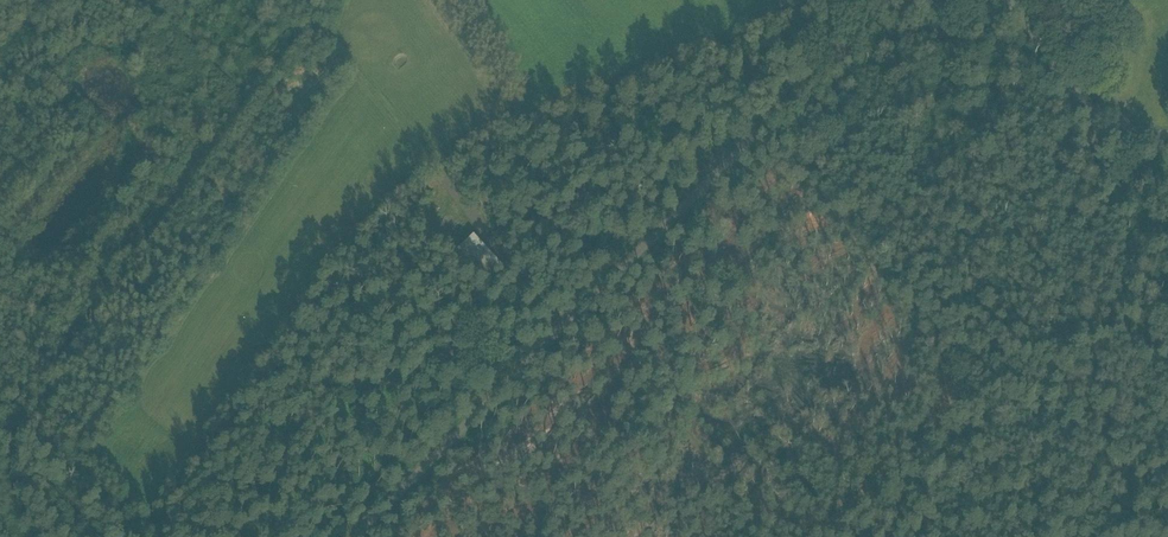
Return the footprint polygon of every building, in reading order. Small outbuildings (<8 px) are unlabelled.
[(963,32),(974,22),(968,15),(957,24),(963,32)] [(499,207),(503,212),(507,209),(505,208),(507,207),(503,203),(499,207)] [(468,240),(453,254),(481,285),(496,271),(501,266),(473,236),(468,240)]
